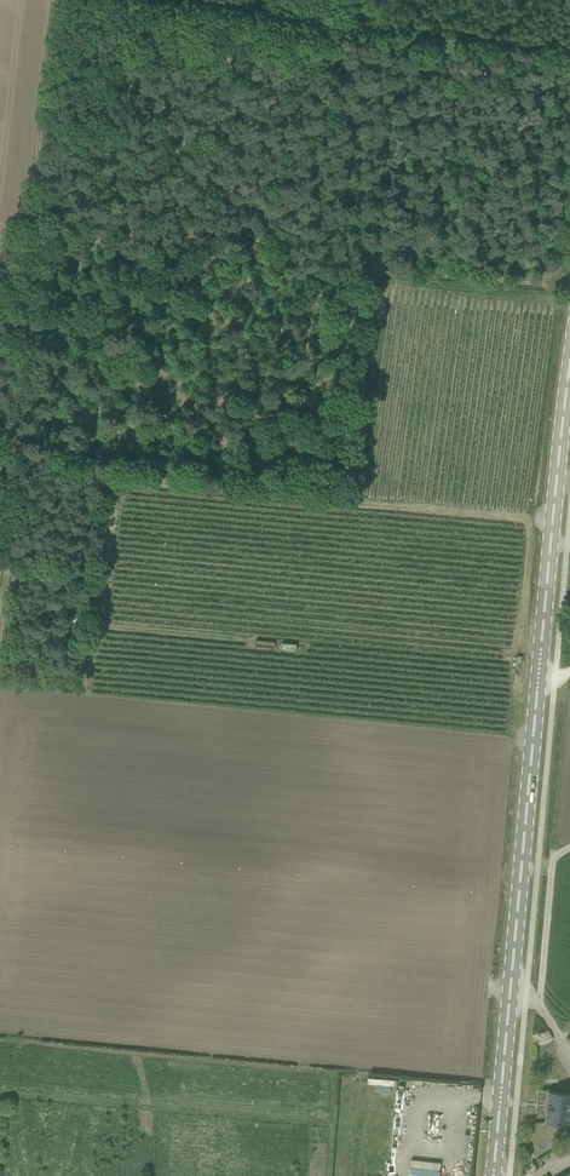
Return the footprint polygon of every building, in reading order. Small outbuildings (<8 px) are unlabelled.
[(550,1091),(549,1103),(551,1103),(550,1110),(548,1110),(547,1122),(559,1123),(559,1122),(569,1123),(569,1093),(550,1091)] [(411,1167),(410,1166),(410,1168),(410,1175),(439,1175),(440,1171),(439,1171),(439,1170),(435,1170),(418,1167),(411,1167)]
